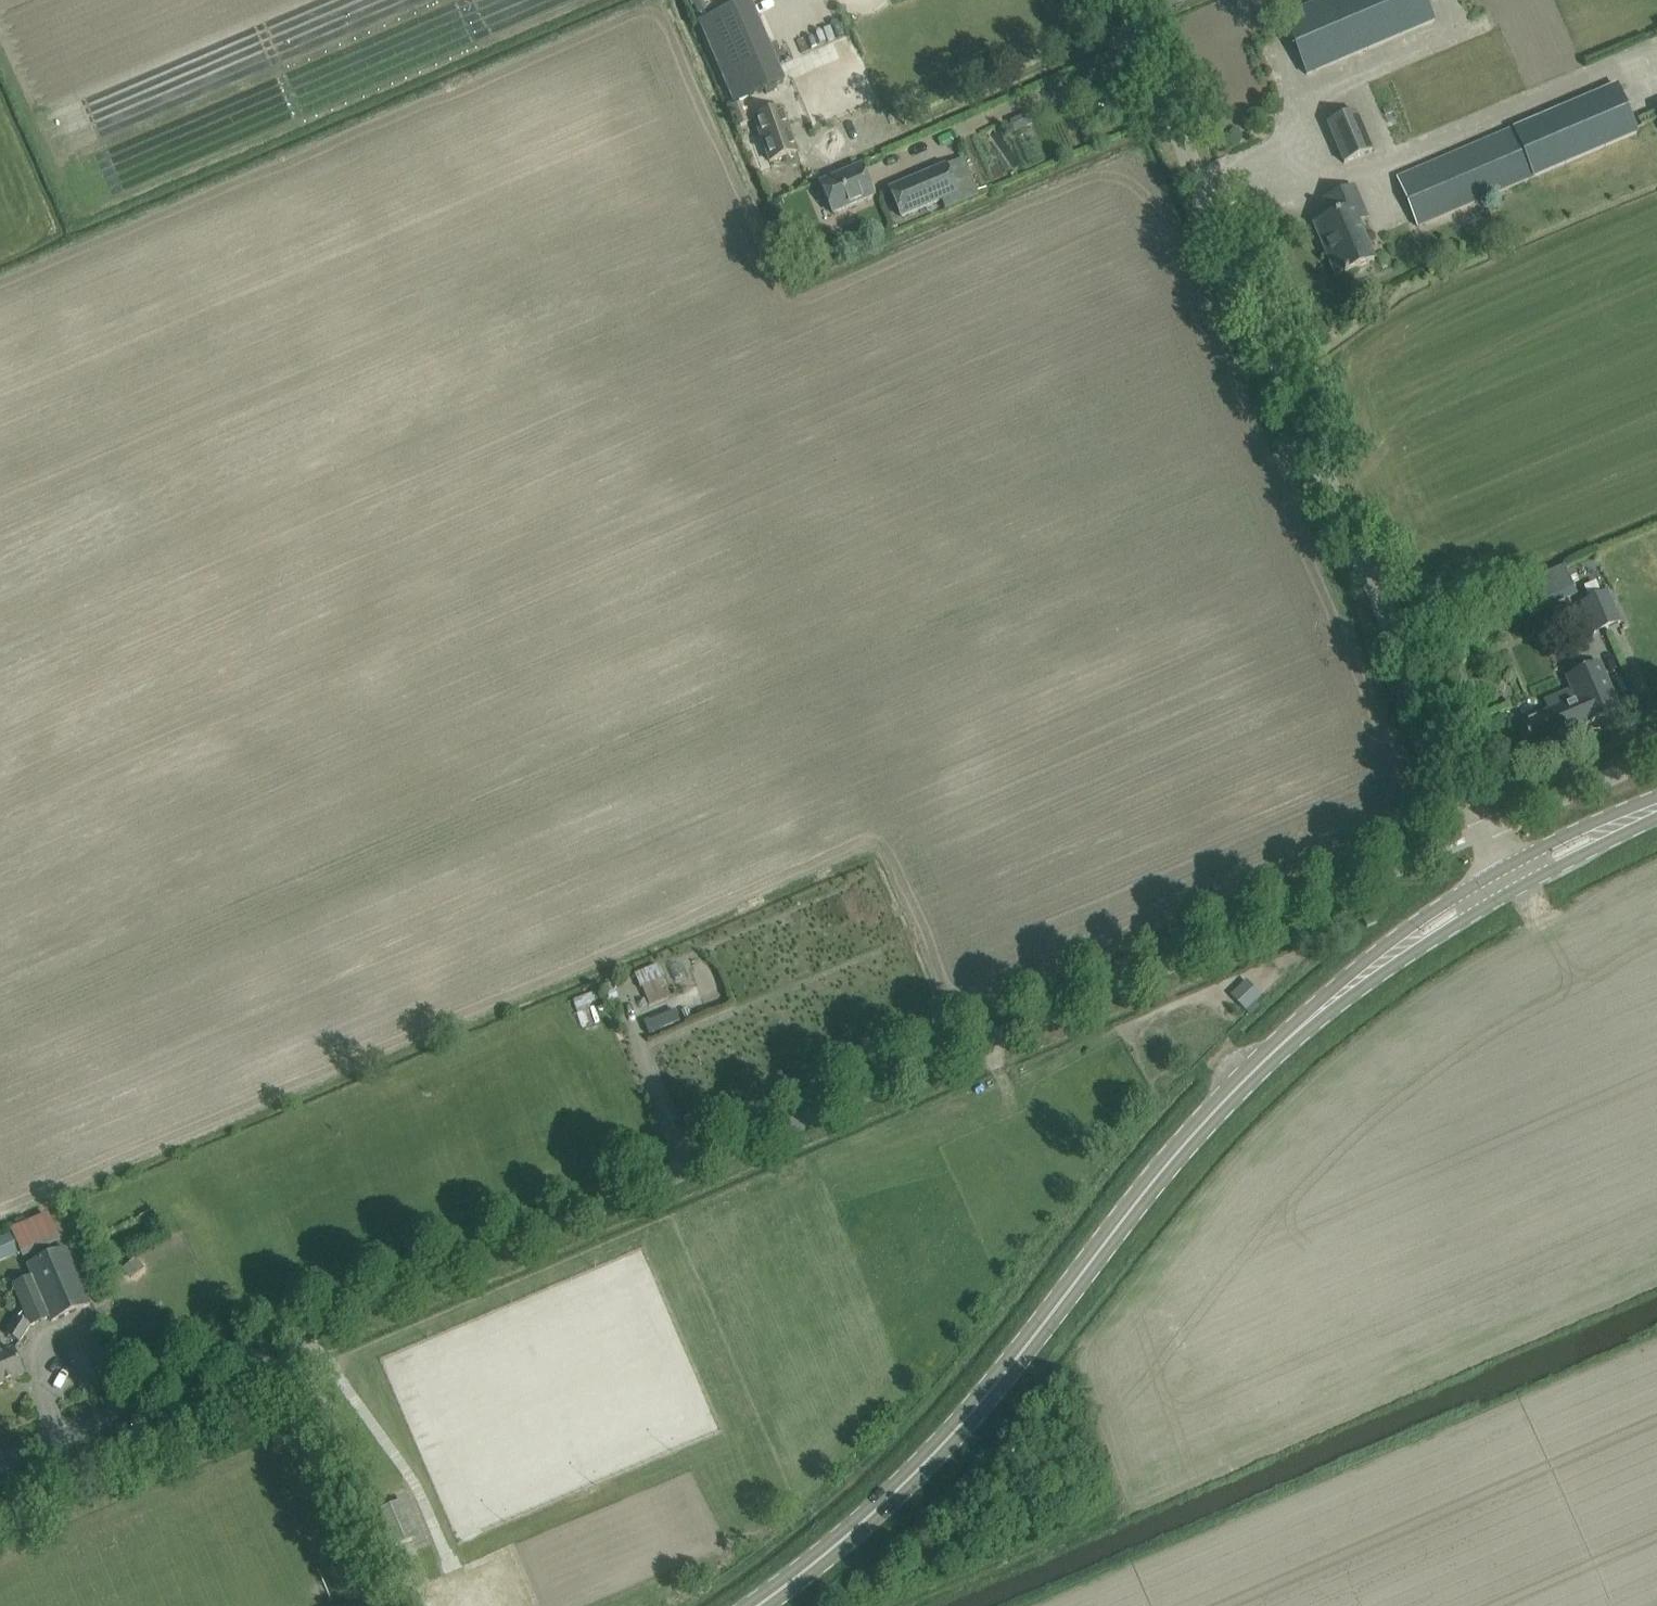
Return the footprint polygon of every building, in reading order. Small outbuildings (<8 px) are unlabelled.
[(1426,0),(1327,0),(1283,19),(1307,75),(1435,20),(1426,0)] [(749,2),(699,23),(734,105),(784,83),(749,2)] [(1617,83),(1396,177),(1419,229),(1639,135),(1617,83)] [(797,152),(782,109),(755,119),(770,162),(797,152)] [(1355,112),(1327,123),(1344,163),(1372,151),(1355,112)] [(1028,113),(1010,122),(1016,133),(1033,125),(1028,113)] [(958,193),(947,166),(946,165),(889,189),(901,217),(958,193)] [(874,197),(861,166),(820,184),(833,214),(874,197)] [(1374,260),(1352,210),(1362,205),(1354,187),(1324,200),(1332,217),(1314,225),(1336,277),(1343,274),(1344,275),(1348,274),(1347,272),(1374,260)] [(1550,600),(1540,577),(1526,583),(1536,607),(1550,600)] [(1594,633),(1620,622),(1607,592),(1581,604),(1594,633)] [(1620,710),(1599,662),(1566,677),(1571,689),(1544,701),(1548,711),(1521,722),(1532,748),(1620,710)] [(1377,923),(1373,913),(1362,917),(1367,927),(1377,923)] [(681,964),(671,969),(676,981),(686,976),(681,964)] [(657,965),(636,974),(641,987),(662,979),(657,965)] [(611,984),(600,988),(608,1007),(622,1002),(617,989),(614,990),(611,984)] [(675,1010),(645,1022),(650,1034),(679,1022),(675,1010)] [(49,1214),(12,1229),(24,1258),(61,1243),(49,1214)] [(27,1265),(32,1277),(13,1285),(24,1310),(17,1318),(6,1335),(20,1343),(30,1326),(50,1318),(52,1321),(90,1305),(66,1249),(27,1265)] [(15,1355),(14,1353),(2,1358),(0,1352),(0,1385),(24,1375),(15,1355)] [(397,1503),(377,1511),(392,1548),(413,1539),(397,1503)]
